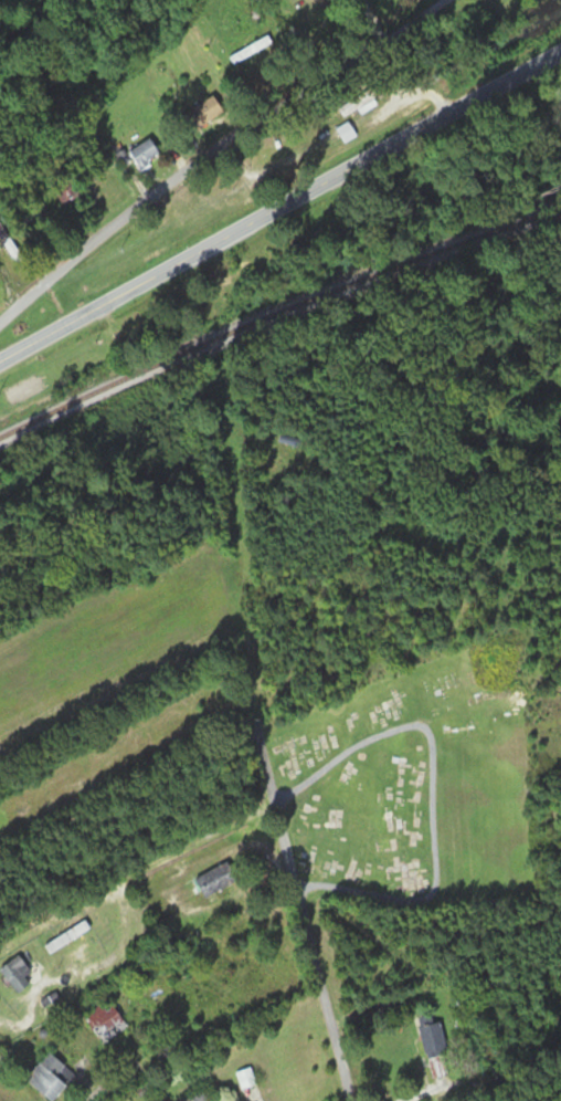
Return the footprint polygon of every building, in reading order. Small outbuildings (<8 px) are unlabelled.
[(234,62),(271,44),(267,38),(231,55),(234,62)] [(222,112),(212,96),(186,112),(197,128),(222,112)] [(355,136),(348,122),(336,129),(344,142),(355,136)] [(128,151),(139,170),(160,157),(149,139),(128,151)] [(82,199),(71,179),(53,190),(65,210),(82,199)] [(0,227),(0,236),(13,259),(18,256),(2,226),(0,227)] [(306,236),(313,245),(325,236),(318,227),(306,236)] [(162,463),(156,453),(143,462),(149,471),(162,463)] [(204,899),(237,881),(226,861),(193,879),(204,899)] [(90,930),(85,922),(44,945),(49,954),(90,930)] [(31,974),(18,956),(0,969),(0,972),(17,995),(31,984),(26,978),(31,974)] [(128,1028),(108,1000),(84,1016),(103,1045),(128,1028)] [(444,1056),(444,1024),(422,1024),(422,1056),(444,1056)] [(48,1100),(55,1100),(76,1077),(47,1052),(23,1080),(48,1100)] [(212,1100),(210,1093),(181,1100),(226,1100),(225,1096),(212,1100)]
